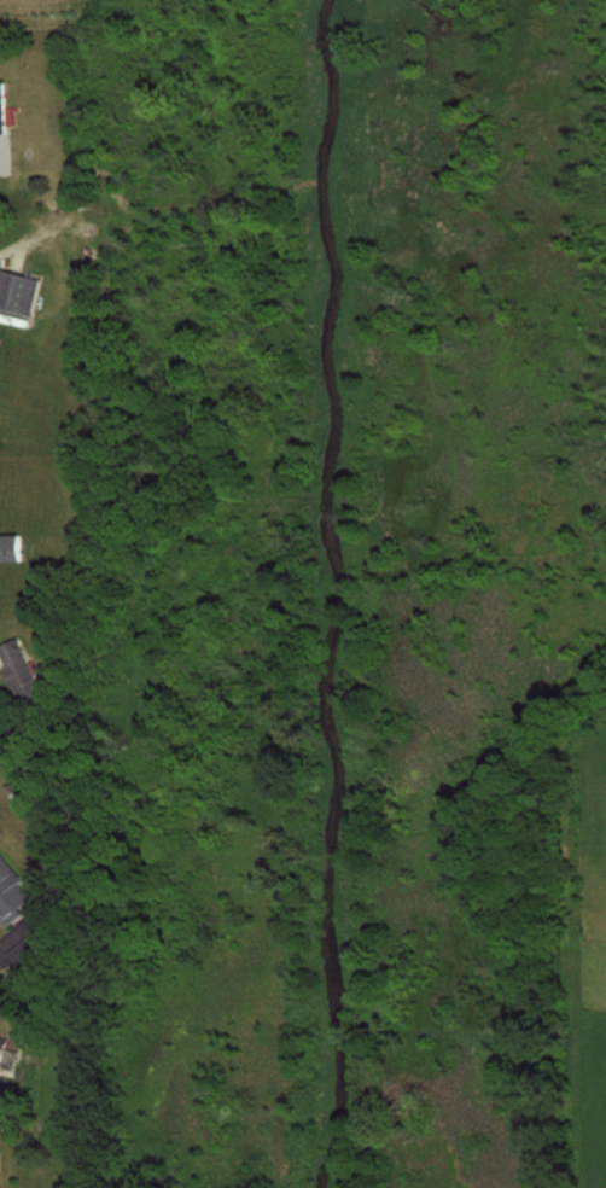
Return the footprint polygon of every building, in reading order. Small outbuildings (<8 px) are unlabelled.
[(30,315),(38,278),(0,269),(0,308),(30,315)] [(18,535),(0,535),(0,561),(18,561),(18,535)] [(17,638),(0,644),(0,660),(16,705),(38,697),(17,638)] [(1,926),(33,902),(0,858),(0,925),(1,926)] [(40,950),(27,935),(2,957),(15,972),(40,950)] [(19,1036),(4,1033),(2,1042),(0,1041),(0,1066),(0,1069),(0,1073),(11,1076),(19,1036)]
